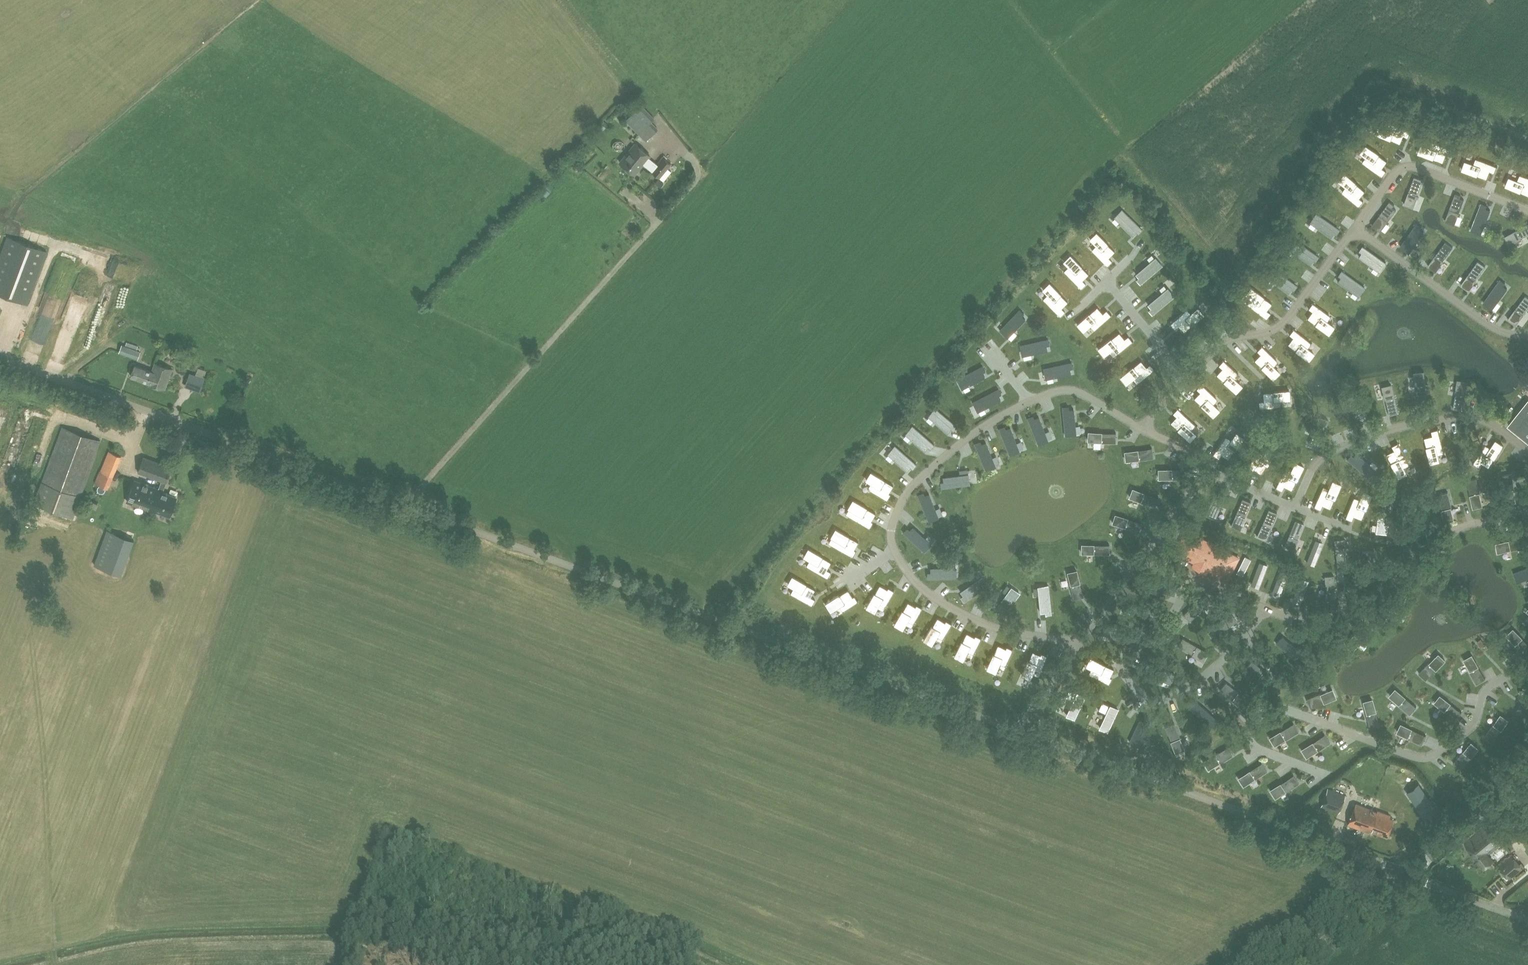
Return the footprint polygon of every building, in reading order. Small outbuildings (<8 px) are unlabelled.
[(635,130),(642,138),(655,126),(651,121),(654,117),(641,104),(625,120),(631,126),(635,130)] [(1397,113),(1405,125),(1413,120),(1405,108),(1397,113)] [(1379,125),(1376,133),(1400,143),(1404,135),(1408,137),(1411,130),(1389,121),(1386,127),(1379,125)] [(1445,126),(1442,132),(1461,141),(1464,135),(1445,126)] [(657,163),(650,157),(651,155),(635,142),(618,162),(635,175),(644,164),(645,165),(652,170),(657,163)] [(1422,144),(1418,152),(1443,162),(1446,154),(1451,155),(1453,149),(1435,142),(1433,148),(1422,144)] [(1366,145),(1361,152),(1367,157),(1363,162),(1382,176),(1386,170),(1382,168),(1387,161),(1366,145)] [(657,163),(652,170),(660,177),(667,168),(671,164),(666,159),(663,157),(662,156),(657,163)] [(1518,169),(1521,164),(1508,158),(1506,164),(1518,169)] [(1465,161),(1462,169),(1487,178),(1490,170),(1494,172),(1497,165),(1479,159),(1476,165),(1465,161)] [(1345,174),(1339,181),(1348,189),(1344,194),(1359,206),(1364,201),(1360,198),(1365,191),(1345,174)] [(1506,185),(1527,195),(1527,178),(1523,175),(1520,182),(1509,177),(1506,185)] [(1415,176),(1404,204),(1413,207),(1418,195),(1417,195),(1424,180),(1415,176)] [(1491,176),(1488,185),(1497,189),(1501,180),(1491,176)] [(544,198),(551,190),(547,187),(540,194),(544,198)] [(1118,187),(1109,199),(1115,204),(1120,197),(1118,195),(1122,190),(1118,187)] [(1327,195),(1346,207),(1349,202),(1330,190),(1327,195)] [(1436,195),(1439,200),(1445,197),(1443,191),(1436,195)] [(1455,193),(1445,220),(1446,219),(1454,222),(1458,212),(1459,212),(1464,199),(1460,198),(1461,195),(1455,193)] [(1389,200),(1372,225),(1373,224),(1380,229),(1387,220),(1388,221),(1396,209),(1392,207),(1394,204),(1389,200)] [(1481,203),(1471,229),(1480,233),(1484,222),(1485,223),(1490,209),(1486,208),(1487,205),(1481,203)] [(1122,209),(1115,216),(1120,221),(1122,223),(1123,224),(1122,225),(1133,235),(1136,231),(1138,233),(1142,229),(1122,209)] [(1316,213),(1311,220),(1316,224),(1316,225),(1318,227),(1319,226),(1320,227),(1319,228),(1331,236),(1334,232),(1336,234),(1340,229),(1316,213)] [(1307,226),(1318,238),(1322,234),(1311,222),(1307,226)] [(1417,222),(1400,246),(1408,251),(1412,246),(1413,246),(1415,244),(1414,243),(1415,242),(1416,243),(1424,231),(1420,229),(1422,226),(1417,222)] [(1505,236),(1510,244),(1521,238),(1527,234),(1527,224),(1505,236)] [(1096,232),(1090,238),(1096,245),(1098,247),(1094,251),(1093,251),(1108,266),(1107,265),(1112,260),(1109,257),(1115,251),(1108,244),(1109,244),(1108,243),(1108,244),(1096,232)] [(28,305),(48,251),(7,236),(0,255),(0,294),(28,305)] [(1295,239),(1290,247),(1296,251),(1295,252),(1297,253),(1298,253),(1299,254),(1298,255),(1310,263),(1313,259),(1315,261),(1319,256),(1296,240),(1295,239)] [(1445,241),(1428,265),(1436,271),(1443,260),(1453,247),(1445,241)] [(1362,252),(1359,256),(1371,264),(1372,263),(1373,264),(1372,265),(1375,266),(1375,265),(1381,269),(1386,262),(1363,245),(1359,250),(1362,252)] [(1355,269),(1359,264),(1342,252),(1338,258),(1355,269)] [(1064,270),(1064,271),(1082,289),(1082,288),(1081,288),(1086,283),(1082,280),(1089,274),(1082,267),(1082,266),(1081,266),(1070,255),(1064,261),(1068,266),(1069,267),(1065,271),(1064,270)] [(1147,264),(1136,274),(1139,277),(1136,279),(1140,284),(1162,265),(1156,258),(1151,263),(1150,262),(1148,264),(1149,264),(1147,265),(1147,264)] [(1444,283),(1455,261),(1450,258),(1439,280),(1444,283)] [(1469,290),(1476,279),(1485,266),(1478,260),(1461,284),(1469,290)] [(1179,265),(1174,270),(1180,276),(1185,272),(1179,265)] [(1274,268),(1269,276),(1274,280),(1274,281),(1276,282),(1276,281),(1278,282),(1277,284),(1288,292),(1291,288),(1294,290),(1297,285),(1274,268)] [(1340,277),(1337,281),(1349,289),(1350,288),(1351,289),(1353,291),(1354,290),(1359,294),(1365,287),(1341,270),(1338,275),(1340,277)] [(1500,279),(1484,302),(1491,307),(1498,298),(1499,299),(1507,288),(1503,285),(1505,282),(1500,279)] [(1340,298),(1343,292),(1322,281),(1319,287),(1340,298)] [(1043,298),(1061,317),(1061,316),(1060,315),(1065,311),(1061,308),(1068,302),(1061,295),(1061,294),(1049,283),(1043,289),(1047,294),(1048,295),(1044,299),(1043,298)] [(1026,306),(1039,293),(1033,287),(1020,300),(1026,306)] [(1251,287),(1246,293),(1252,298),(1247,304),(1266,318),(1270,313),(1267,310),(1272,303),(1251,287)] [(1159,295),(1148,304),(1151,308),(1148,310),(1152,314),(1174,296),(1168,289),(1163,293),(1162,292),(1160,294),(1161,295),(1159,296),(1159,295)] [(1332,314),(1336,308),(1320,294),(1315,300),(1332,314)] [(1508,318),(1516,324),(1523,314),(1527,307),(1527,297),(1526,295),(1508,318)] [(1064,306),(1071,312),(1075,307),(1068,301),(1064,306)] [(1312,311),(1307,318),(1329,333),(1334,326),(1324,319),(1328,314),(1313,302),(1308,308),(1312,311)] [(84,315),(88,307),(82,304),(77,312),(84,315)] [(1089,313),(1077,324),(1083,331),(1090,325),(1092,323),(1096,327),(1096,328),(1112,314),(1111,314),(1106,310),(1103,313),(1097,306),(1090,313),(1089,312),(1089,313)] [(1185,309),(1169,324),(1170,324),(1170,323),(1175,328),(1178,325),(1184,331),(1191,325),(1192,325),(1192,324),(1203,313),(1197,307),(1191,313),(1189,315),(1185,311),(1185,310),(1185,309)] [(1019,310),(999,330),(1006,337),(1013,329),(1014,330),(1024,319),(1021,316),(1023,314),(1019,310)] [(1256,329),(1259,324),(1249,317),(1246,322),(1256,329)] [(1527,331),(1527,319),(1527,318),(1519,327),(1526,333),(1527,331)] [(1058,337),(1066,344),(1077,333),(1069,326),(1058,337)] [(1293,337),(1288,344),(1308,360),(1314,353),(1304,345),(1309,340),(1293,328),(1289,334),(1293,337)] [(1111,338),(1098,348),(1104,355),(1109,351),(1110,350),(1114,355),(1113,356),(1133,341),(1133,340),(1132,341),(1128,336),(1124,339),(1119,332),(1111,338),(1111,337),(1110,338),(1111,338)] [(1048,339),(1020,345),(1022,354),(1033,352),(1033,353),(1047,350),(1046,346),(1049,345),(1048,339)] [(118,352),(138,359),(141,351),(137,349),(138,346),(127,342),(125,345),(122,344),(118,352)] [(61,349),(74,353),(76,348),(62,344),(61,349)] [(1276,358),(1262,345),(1257,350),(1260,353),(1254,360),(1273,378),(1279,372),(1271,363),(1276,358)] [(1139,354),(1148,358),(1150,352),(1142,348),(1139,354)] [(1222,368),(1216,374),(1236,392),(1242,385),(1233,377),(1238,372),(1223,359),(1219,364),(1222,368)] [(1133,366),(1120,377),(1126,383),(1133,378),(1135,376),(1139,380),(1138,381),(1139,382),(1155,368),(1154,368),(1150,364),(1146,367),(1141,360),(1133,366),(1133,365),(1132,366),(1133,366)] [(151,384),(165,389),(171,371),(172,368),(155,362),(154,365),(152,370),(134,364),(130,375),(152,383),(151,384)] [(1071,362),(1043,368),(1045,377),(1056,375),(1056,376),(1070,374),(1069,369),(1072,368),(1071,362)] [(983,366),(958,379),(962,387),(972,382),(973,384),(985,377),(983,373),(986,371),(983,366)] [(1275,377),(1280,381),(1287,375),(1283,370),(1275,377)] [(1424,370),(1414,371),(1416,384),(1417,400),(1427,400),(1424,370)] [(185,386),(200,391),(205,378),(190,372),(185,386)] [(1406,386),(1414,382),(1410,374),(1402,378),(1406,386)] [(1112,395),(1121,382),(1116,378),(1107,391),(1112,395)] [(1456,392),(1453,408),(1462,409),(1467,380),(1458,379),(1455,391),(1456,392)] [(1200,392),(1194,398),(1201,405),(1200,405),(1201,406),(1201,405),(1213,416),(1219,410),(1213,404),(1211,401),(1215,397),(1215,398),(1216,397),(1201,383),(1200,383),(1201,384),(1196,388),(1200,392)] [(1391,384),(1382,386),(1385,398),(1389,414),(1398,412),(1391,384)] [(956,397),(959,388),(949,385),(947,394),(956,397)] [(1375,385),(1368,387),(1374,407),(1382,404),(1375,385)] [(997,389),(972,402),(976,410),(986,405),(987,406),(1000,400),(997,395),(1000,394),(997,389)] [(1263,401),(1259,401),(1259,408),(1278,406),(1278,400),(1290,399),(1289,390),(1263,392),(1263,401)] [(1509,425),(1527,440),(1527,401),(1509,425)] [(1068,406),(1063,406),(1065,435),(1075,434),(1074,423),(1075,423),(1074,409),(1069,409),(1068,406)] [(1176,416),(1170,422),(1178,429),(1177,429),(1177,430),(1178,429),(1190,440),(1196,434),(1191,429),(1190,429),(1194,424),(1195,425),(1195,424),(1177,407),(1176,407),(1177,408),(1173,413),(1176,416)] [(936,408),(930,415),(938,423),(937,424),(948,433),(952,429),(954,431),(958,427),(936,408)] [(1033,415),(1028,417),(1038,444),(1047,440),(1043,430),(1044,430),(1039,416),(1034,418),(1033,415)] [(923,434),(927,429),(919,422),(915,426),(923,434)] [(33,503),(75,517),(78,511),(75,510),(101,441),(62,426),(33,503)] [(913,426),(907,433),(915,440),(914,441),(925,451),(928,447),(930,449),(934,445),(913,426)] [(1004,426),(999,428),(1010,454),(1018,451),(1014,441),(1015,440),(1010,427),(1005,429),(1004,426)] [(1433,435),(1424,437),(1431,462),(1439,460),(1438,453),(1444,451),(1438,428),(1432,430),(1433,435)] [(1089,432),(1088,440),(1100,441),(1100,442),(1116,443),(1116,433),(1089,432)] [(1224,437),(1212,455),(1213,455),(1213,454),(1219,458),(1221,454),(1228,459),(1234,451),(1235,451),(1234,450),(1244,437),(1236,432),(1231,439),(1229,442),(1224,439),(1225,438),(1224,437)] [(1483,446),(1473,462),(1479,466),(1482,462),(1489,467),(1503,445),(1496,440),(1489,450),(1483,446)] [(980,441),(975,443),(986,469),(994,466),(990,455),(991,455),(986,442),(981,443),(980,441)] [(1394,450),(1386,453),(1398,477),(1406,473),(1403,466),(1409,463),(1398,442),(1392,445),(1394,450)] [(896,446),(890,453),(898,460),(897,461),(908,470),(911,467),(913,469),(917,465),(896,446)] [(1109,451),(1121,458),(1124,454),(1112,447),(1109,451)] [(1152,448),(1125,451),(1126,460),(1137,459),(1138,460),(1153,458),(1152,448)] [(92,488),(100,491),(102,486),(108,488),(122,456),(108,450),(100,470),(95,482),(94,482),(92,488)] [(1337,465),(1342,461),(1335,452),(1330,455),(1337,465)] [(1351,454),(1347,459),(1369,477),(1375,470),(1366,463),(1367,462),(1356,453),(1353,456),(1351,454)] [(173,467),(144,456),(138,472),(166,483),(173,467)] [(1276,486),(1275,488),(1276,488),(1276,487),(1282,490),(1283,489),(1284,486),(1292,490),(1296,481),(1297,481),(1296,480),(1303,466),(1296,462),(1292,470),(1290,473),(1285,470),(1285,469),(1276,486)] [(1127,465),(1118,468),(1122,479),(1131,475),(1127,465)] [(1159,469),(1159,478),(1170,478),(1170,479),(1186,479),(1186,469),(1159,469)] [(871,472),(866,479),(871,482),(875,485),(872,490),(871,489),(870,490),(888,500),(887,499),(890,494),(889,493),(893,485),(885,480),(885,479),(885,480),(871,472)] [(1512,473),(1502,475),(1507,502),(1515,501),(1514,489),(1515,489),(1512,473)] [(943,482),(940,482),(941,488),(969,484),(968,475),(957,476),(957,475),(943,477),(943,482)] [(1477,478),(1467,481),(1474,507),(1482,505),(1479,494),(1480,494),(1480,493),(1477,478)] [(176,496),(163,491),(160,490),(158,490),(134,481),(127,501),(155,512),(155,510),(169,516),(176,496)] [(1315,504),(1314,507),(1315,506),(1320,509),(1321,507),(1322,505),(1330,508),(1334,499),(1335,500),(1335,499),(1334,499),(1341,484),(1333,481),(1329,489),(1328,492),(1322,489),(1323,488),(1322,488),(1315,504)] [(1133,488),(1130,497),(1140,500),(1140,501),(1155,507),(1158,498),(1133,488)] [(1217,488),(1206,515),(1215,518),(1220,507),(1219,507),(1226,491),(1217,488)] [(1345,518),(1346,519),(1346,518),(1352,520),(1354,516),(1361,519),(1365,510),(1366,510),(1365,509),(1371,494),(1363,491),(1360,499),(1359,502),(1353,500),(1354,499),(1353,499),(1345,518)] [(923,492),(918,494),(929,521),(937,517),(933,507),(934,506),(929,493),(924,495),(923,492)] [(1448,492),(1438,494),(1442,510),(1445,521),(1454,519),(1451,508),(1451,507),(1452,507),(1448,492)] [(1242,498),(1231,525),(1240,529),(1245,517),(1251,502),(1242,498)] [(853,500),(848,508),(849,508),(853,510),(850,515),(849,515),(848,515),(870,528),(871,528),(870,527),(873,522),(871,521),(876,513),(867,508),(868,508),(867,507),(867,508),(853,500)] [(1387,535),(1391,505),(1385,505),(1385,508),(1380,507),(1378,521),(1379,521),(1378,533),(1387,535)] [(1269,509),(1257,536),(1266,540),(1271,528),(1270,528),(1277,513),(1269,509)] [(1115,514),(1113,523),(1123,526),(1123,527),(1138,532),(1141,523),(1127,518),(1115,514)] [(1423,514),(1413,516),(1413,517),(1417,531),(1420,543),(1428,541),(1425,530),(1427,530),(1423,514)] [(1295,520),(1284,547),(1293,551),(1298,539),(1297,539),(1304,523),(1295,520)] [(907,528),(903,532),(924,551),(931,545),(922,537),(923,536),(913,526),(909,530),(907,528)] [(835,529),(831,537),(832,537),(835,539),(833,544),(832,544),(831,544),(853,557),(854,556),(853,556),(856,550),(854,549),(858,542),(850,537),(850,536),(850,537),(835,529)] [(94,565),(122,575),(135,540),(107,530),(94,565)] [(1186,530),(1175,552),(1194,562),(1192,566),(1206,573),(1208,569),(1228,578),(1238,557),(1186,530)] [(1523,537),(1497,543),(1498,551),(1509,549),(1510,550),(1525,547),(1523,537)] [(1344,539),(1334,540),(1337,569),(1347,568),(1345,552),(1344,539)] [(1325,543),(1318,558),(1326,561),(1332,546),(1325,543)] [(1082,544),(1082,553),(1093,553),(1093,554),(1109,554),(1109,544),(1082,544)] [(1321,549),(1313,546),(1307,562),(1314,565),(1321,549)] [(808,548),(804,556),(811,560),(807,565),(806,565),(828,578),(829,578),(828,577),(831,572),(827,569),(831,562),(823,557),(823,556),(822,556),(808,548)] [(1372,551),(1362,552),(1364,579),(1373,578),(1372,567),(1373,567),(1372,551)] [(1245,557),(1237,572),(1242,575),(1250,559),(1245,557)] [(1267,565),(1260,563),(1253,578),(1261,581),(1267,565)] [(931,572),(927,572),(928,578),(956,577),(956,568),(945,568),(945,567),(930,567),(931,572)] [(1513,572),(1513,573),(1515,572),(1517,580),(1527,576),(1527,577),(1527,567),(1513,572)] [(1076,570),(1068,572),(1071,583),(1070,583),(1074,599),(1082,597),(1083,596),(1076,570)] [(1282,589),(1288,573),(1281,570),(1275,586),(1282,589)] [(1336,605),(1334,575),(1325,576),(1326,593),(1325,593),(1326,605),(1336,605)] [(792,576),(788,584),(795,588),(791,593),(791,592),(790,593),(812,606),(813,605),(812,605),(815,599),(811,597),(815,589),(807,584),(807,583),(806,584),(792,576)] [(1153,577),(1150,586),(1152,586),(1158,588),(1161,589),(1160,590),(1174,594),(1175,590),(1178,591),(1180,585),(1153,577)] [(972,583),(960,591),(963,595),(961,597),(964,601),(987,585),(982,578),(973,584),(972,583)] [(1308,581),(1301,578),(1295,594),(1302,597),(1308,581)] [(874,612),(877,607),(879,603),(884,606),(884,607),(885,607),(885,606),(895,590),(894,589),(894,590),(888,587),(887,589),(880,585),(875,593),(874,592),(874,593),(874,594),(866,607),(874,612)] [(1040,598),(1038,599),(1040,613),(1045,612),(1045,615),(1051,615),(1048,586),(1039,587),(1040,598)] [(1004,597),(995,608),(999,611),(998,614),(1002,617),(1019,594),(1011,588),(1005,598),(1004,597)] [(826,603),(831,611),(835,608),(839,605),(842,610),(841,611),(842,612),(843,611),(859,601),(859,600),(858,601),(854,595),(853,596),(848,589),(840,594),(839,594),(839,595),(826,603)] [(1127,599),(1124,608),(1125,608),(1131,610),(1131,611),(1133,612),(1133,611),(1135,611),(1135,613),(1148,617),(1150,612),(1153,613),(1154,607),(1127,599)] [(913,623),(912,624),(913,624),(913,623),(923,606),(922,606),(922,607),(916,604),(915,606),(908,601),(903,610),(902,609),(902,610),(903,610),(895,624),(902,629),(905,624),(907,620),(913,623)] [(1231,613),(1206,629),(1212,636),(1225,627),(1226,628),(1236,621),(1231,613)] [(932,626),(924,640),(932,644),(934,639),(937,636),(942,639),(941,639),(942,640),(943,639),(952,622),(951,623),(946,620),(945,621),(937,617),(932,625),(931,625),(932,626)] [(1106,623),(1103,632),(1104,632),(1110,634),(1109,635),(1112,636),(1112,635),(1114,636),(1113,637),(1127,642),(1128,637),(1131,638),(1133,632),(1106,623)] [(1353,635),(1345,644),(1352,650),(1360,641),(1360,642),(1361,641),(1371,630),(1363,623),(1353,635)] [(1507,634),(1515,643),(1514,643),(1525,655),(1527,652),(1527,644),(1513,628),(1507,634)] [(962,641),(955,656),(963,660),(965,655),(967,651),(972,654),(973,655),(973,653),(982,636),(981,636),(981,637),(975,634),(974,636),(966,632),(962,641),(961,640),(961,641),(962,641)] [(1282,636),(1276,643),(1298,662),(1299,661),(1298,661),(1303,655),(1295,648),(1295,647),(1282,636)] [(1182,638),(1178,646),(1192,654),(1203,661),(1208,652),(1182,638)] [(1481,638),(1477,641),(1481,647),(1485,644),(1481,638)] [(994,654),(987,668),(995,672),(997,667),(999,663),(1005,665),(1004,666),(1005,666),(1005,665),(1013,648),(1012,649),(1006,646),(1006,648),(998,644),(994,653),(993,653),(994,654)] [(1028,660),(1022,675),(1030,678),(1032,673),(1034,669),(1040,671),(1039,672),(1040,673),(1040,671),(1048,654),(1047,654),(1047,655),(1041,652),(1040,654),(1032,651),(1029,659),(1028,659),(1028,660)] [(1430,661),(1419,673),(1426,679),(1445,660),(1439,654),(1431,662),(1430,661)] [(1472,655),(1464,659),(1470,669),(1469,670),(1470,672),(1477,683),(1485,679),(1472,655)] [(1090,657),(1086,665),(1091,668),(1095,670),(1093,675),(1092,674),(1091,675),(1110,684),(1110,683),(1109,683),(1112,677),(1110,677),(1114,669),(1105,664),(1106,664),(1105,663),(1105,664),(1090,657)] [(1252,660),(1246,668),(1258,678),(1267,685),(1273,678),(1264,671),(1265,670),(1252,660)] [(1148,662),(1145,667),(1148,668),(1146,673),(1163,680),(1164,679),(1170,681),(1174,673),(1148,662)] [(1226,682),(1220,690),(1241,707),(1247,700),(1238,693),(1239,692),(1226,682)] [(1069,689),(1066,695),(1074,700),(1067,715),(1075,719),(1086,697),(1069,689)] [(1321,692),(1306,699),(1310,708),(1336,697),(1332,689),(1322,693),(1321,692)] [(1396,689),(1390,695),(1399,703),(1398,703),(1400,705),(1410,714),(1416,706),(1396,689)] [(1440,695),(1435,702),(1444,709),(1443,710),(1456,720),(1462,712),(1440,695)] [(1516,711),(1525,716),(1527,711),(1527,695),(1526,698),(1525,697),(1516,711)] [(1499,706),(1493,703),(1495,700),(1488,697),(1486,702),(1491,704),(1489,709),(1496,713),(1499,706)] [(1372,700),(1364,702),(1367,713),(1366,713),(1366,715),(1367,719),(1370,729),(1380,726),(1372,700)] [(1196,702),(1190,709),(1212,727),(1211,726),(1216,720),(1208,713),(1209,713),(1196,701),(1196,702)] [(1102,702),(1099,708),(1107,712),(1100,728),(1108,731),(1119,710),(1102,702)] [(1267,711),(1261,719),(1272,728),(1278,721),(1267,711)] [(1493,723),(1484,736),(1493,742),(1508,719),(1501,715),(1501,714),(1494,724),(1493,723)] [(1141,716),(1129,741),(1130,742),(1130,741),(1137,744),(1142,734),(1143,735),(1150,719),(1141,715),(1141,716)] [(1174,723),(1165,727),(1176,752),(1184,749),(1179,738),(1180,738),(1174,723)] [(1293,723),(1270,737),(1275,745),(1284,739),(1285,740),(1299,731),(1293,723)] [(1401,724),(1398,732),(1408,736),(1407,737),(1408,738),(1422,744),(1426,735),(1401,724)] [(1325,735),(1302,749),(1306,756),(1316,750),(1317,751),(1318,751),(1330,743),(1325,735)] [(1463,750),(1453,763),(1461,769),(1478,747),(1471,742),(1464,751),(1463,750)] [(1227,747),(1204,761),(1208,768),(1218,763),(1219,763),(1232,755),(1227,747)] [(1249,771),(1239,777),(1243,785),(1253,779),(1254,779),(1267,771),(1262,762),(1249,771)] [(1293,774),(1270,789),(1275,797),(1285,791),(1298,783),(1299,783),(1293,774)] [(1300,784),(1303,792),(1313,787),(1310,780),(1300,784)] [(1406,792),(1418,809),(1431,800),(1419,783),(1406,792)] [(1346,794),(1328,788),(1321,806),(1338,813),(1346,794)] [(1356,803),(1347,824),(1367,831),(1376,808),(1377,808),(1379,802),(1378,801),(1373,799),(1370,808),(1356,803)] [(1376,808),(1367,831),(1370,832),(1371,830),(1387,836),(1394,819),(1389,817),(1390,814),(1378,809),(1377,808),(1376,808)] [(1465,843),(1483,866),(1492,859),(1488,854),(1501,844),(1487,826),(1465,843)] [(1499,867),(1510,879),(1523,868),(1512,855),(1499,867)]
